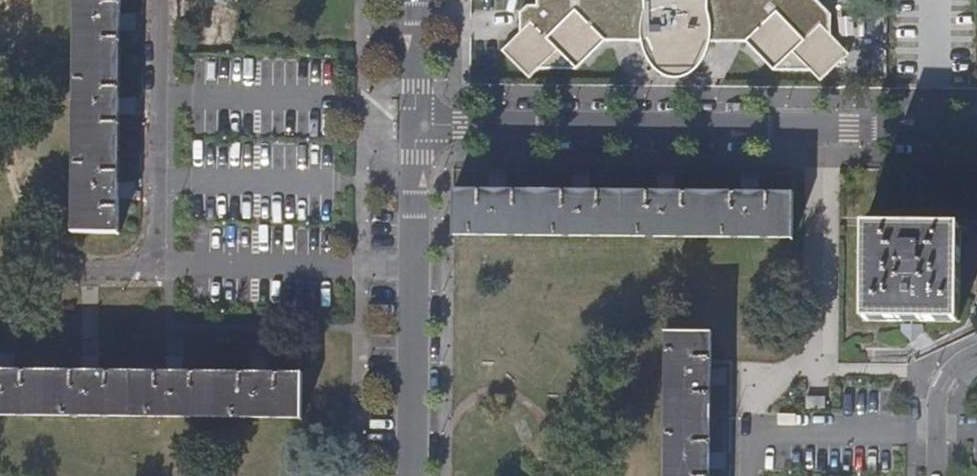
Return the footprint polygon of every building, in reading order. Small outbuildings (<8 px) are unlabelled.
[(75,233),(119,233),(119,198),(119,182),(120,114),(120,99),(120,31),(120,16),(120,0),(76,0),(75,233)] [(536,5),(527,5),(521,14),(521,33),(501,49),(530,77),(540,68),(575,69),(604,40),(641,40),(645,54),(653,66),(660,74),(674,77),(686,76),(697,67),(705,56),(709,41),(746,41),(773,70),(811,70),(821,81),(850,53),(831,34),(832,13),(818,0),(536,0),(536,5)] [(130,15),(120,16),(120,31),(130,32),(130,15)] [(130,98),(120,99),(120,114),(130,116),(130,98)] [(508,181),(492,181),(492,191),(508,191),(508,181)] [(129,182),(119,182),(119,198),(129,199),(129,182)] [(591,182),(575,182),(575,191),(591,191),(591,182)] [(675,182),(658,182),(659,192),(675,193),(675,182)] [(758,183),(742,183),(742,193),(758,193),(758,183)] [(492,191),(453,190),(453,235),(793,239),(793,193),(758,193),(742,193),(675,193),(659,192),(591,191),(575,191),(508,191),(492,191)] [(864,225),(864,262),(863,282),(863,322),(960,323),(960,226),(864,225)] [(864,262),(849,262),(848,282),(863,282),(864,262)] [(665,334),(664,475),(712,475),(712,469),(712,454),(712,386),(713,370),(713,335),(665,334)] [(0,362),(0,368),(0,372),(15,372),(17,362),(0,362)] [(100,363),(83,363),(84,373),(100,373),(100,363)] [(184,364),(167,364),(168,374),(184,374),(184,364)] [(268,365),(251,364),(251,374),(267,375),(268,365)] [(722,369),(713,370),(712,386),(723,386),(722,369)] [(0,372),(0,415),(302,418),(302,375),(267,375),(251,374),(184,374),(168,374),(100,373),(84,373),(15,372),(0,372)] [(722,452),(712,454),(712,469),(722,470),(722,452)]
